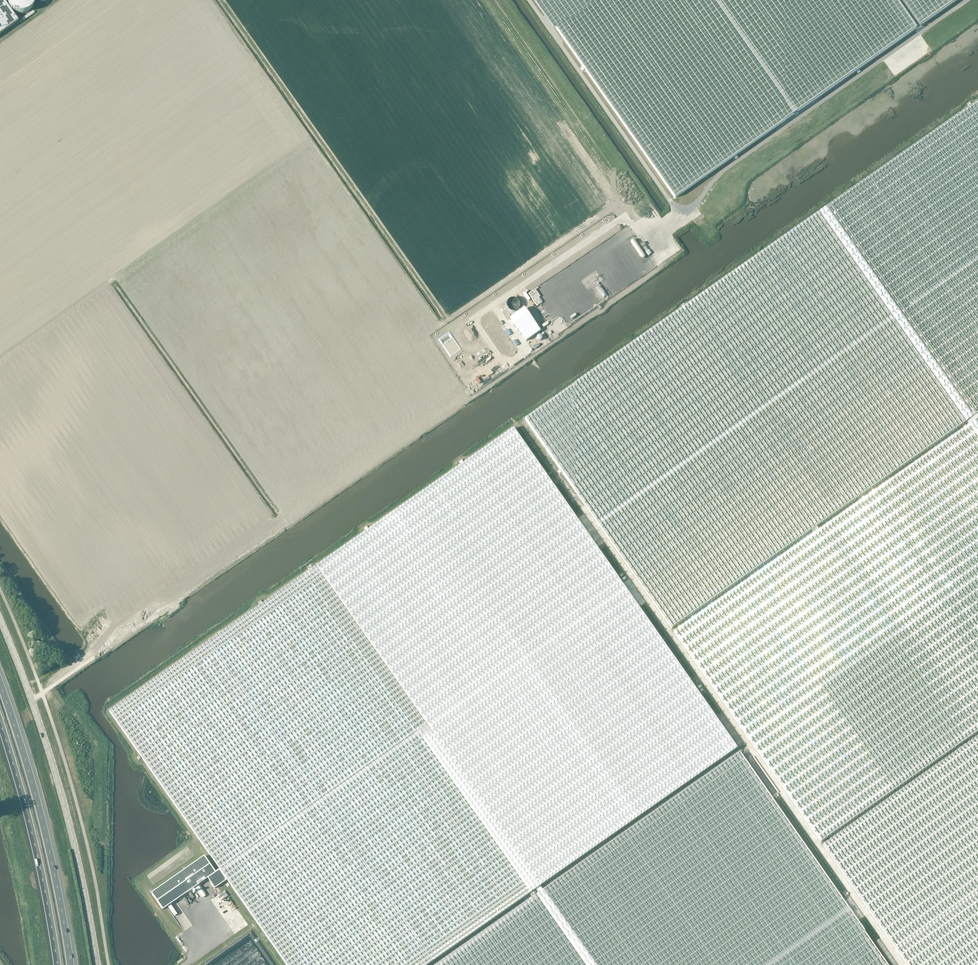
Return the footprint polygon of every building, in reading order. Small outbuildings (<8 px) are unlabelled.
[(18,22),(2,0),(0,0),(0,34),(18,22)] [(29,11),(30,10),(31,9),(32,8),(32,7),(33,6),(34,4),(34,2),(34,1),(34,0),(7,0),(7,1),(7,2),(8,4),(8,5),(8,6),(9,7),(10,9),(11,10),(12,10),(13,11),(14,12),(15,12),(16,13),(17,13),(18,13),(19,13),(19,14),(21,14),(22,14),(23,13),(24,13),(26,13),(27,12),(28,11),(29,11)] [(674,198),(915,33),(891,0),(537,0),(674,198)] [(922,27),(960,0),(903,0),(922,27)] [(977,438),(977,416),(977,415),(977,414),(977,102),(821,213),(977,438)] [(525,419),(777,779),(821,842),(977,732),(977,438),(821,213),(820,213),(817,215),(525,419)] [(525,308),(510,319),(529,347),(544,337),(525,308)] [(110,712),(220,869),(227,880),(287,964),(428,964),(737,748),(512,428),(110,712)] [(823,846),(907,964),(977,964),(977,738),(823,846)] [(739,752),(434,964),(888,964),(739,752)] [(215,889),(227,880),(220,869),(216,872),(205,856),(151,894),(163,910),(208,879),(215,889)] [(167,911),(182,931),(186,928),(180,920),(178,921),(177,920),(181,917),(179,914),(178,914),(173,907),(167,911)]
